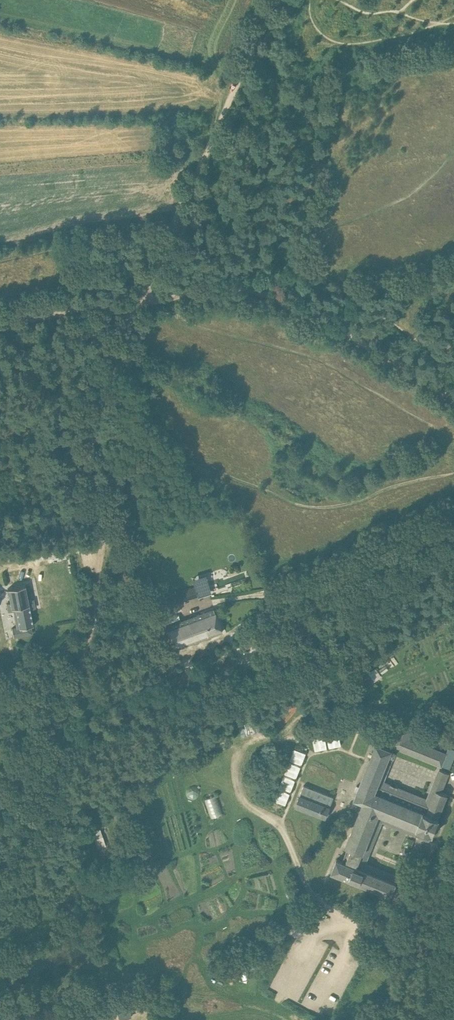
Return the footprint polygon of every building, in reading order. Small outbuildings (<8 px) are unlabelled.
[(11,602),(7,603),(9,611),(14,610),(17,627),(13,628),(12,628),(14,638),(14,637),(32,633),(32,632),(31,625),(33,625),(33,624),(30,609),(33,609),(31,599),(28,600),(25,586),(26,585),(7,588),(8,589),(11,602)] [(178,592),(177,592),(180,601),(198,596),(195,587),(178,592)] [(222,632),(214,608),(165,626),(174,649),(222,632)] [(259,641),(253,632),(239,641),(246,651),(259,641)] [(271,659),(253,666),(255,670),(272,663),(271,659)] [(365,679),(362,681),(366,687),(374,681),(368,673),(363,676),(365,679)] [(441,792),(443,785),(435,782),(428,800),(397,788),(397,787),(390,784),(390,785),(383,782),(393,756),(397,748),(441,765),(446,753),(408,738),(411,729),(400,724),(390,749),(376,744),(355,798),(364,802),(346,846),(348,847),(342,861),(337,859),(332,872),(381,891),(391,895),(398,876),(365,863),(382,821),(429,840),(432,834),(433,834),(435,830),(436,830),(439,829),(440,826),(439,823),(437,823),(439,818),(438,817),(447,794),(441,792)] [(339,733),(326,736),(329,747),(341,745),(339,733)] [(325,736),(312,739),(315,750),(327,748),(325,736)] [(295,748),(291,759),(302,764),(306,753),(295,748)] [(290,762),(285,773),(296,778),(301,767),(290,762)] [(448,772),(440,769),(437,775),(446,779),(448,772)] [(284,775),(280,786),(291,791),(295,780),(284,775)] [(334,797),(304,785),(296,806),(326,818),(334,797)] [(279,789),(274,800),(285,804),(290,793),(279,789)] [(215,794),(204,798),(212,817),(223,813),(215,794)] [(100,827),(91,830),(98,847),(106,844),(100,827)] [(119,1019),(131,1015),(129,1009),(117,1012),(119,1019)]
